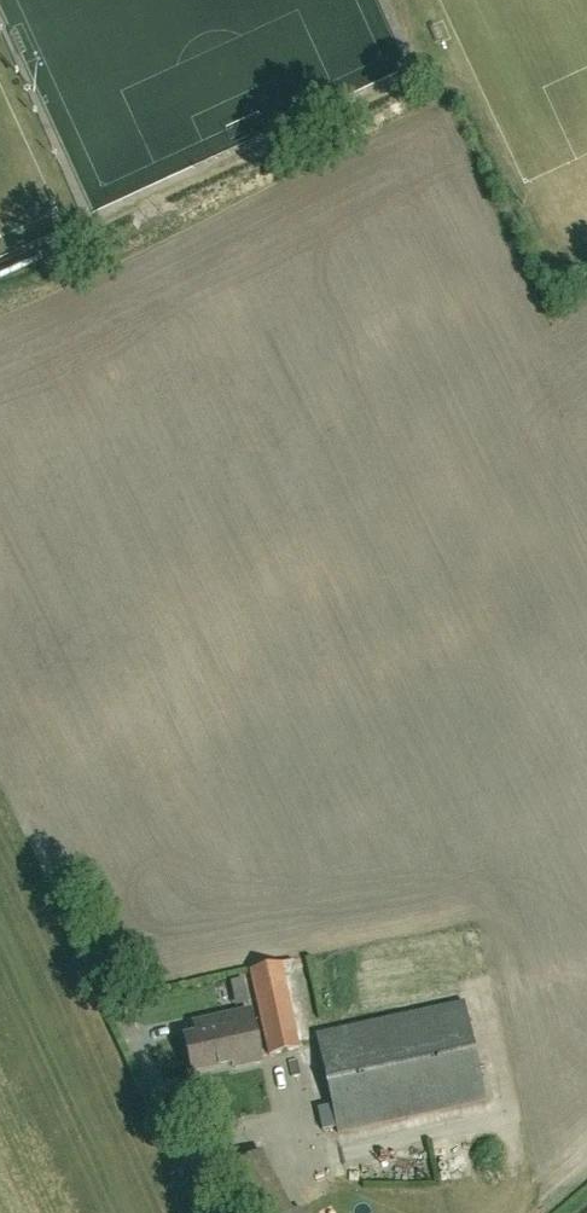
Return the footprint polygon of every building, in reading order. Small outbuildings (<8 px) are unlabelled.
[(268,1055),(314,1045),(295,960),(249,971),(268,1055)] [(338,1133),(485,1100),(463,1002),(317,1035),(338,1133)] [(232,1069),(261,1062),(249,1012),(192,1024),(195,1036),(184,1039),(192,1073),(231,1064),(232,1069)] [(300,1207),(293,1211),(259,1152),(221,1171),(243,1212),(303,1212),(300,1207)]
